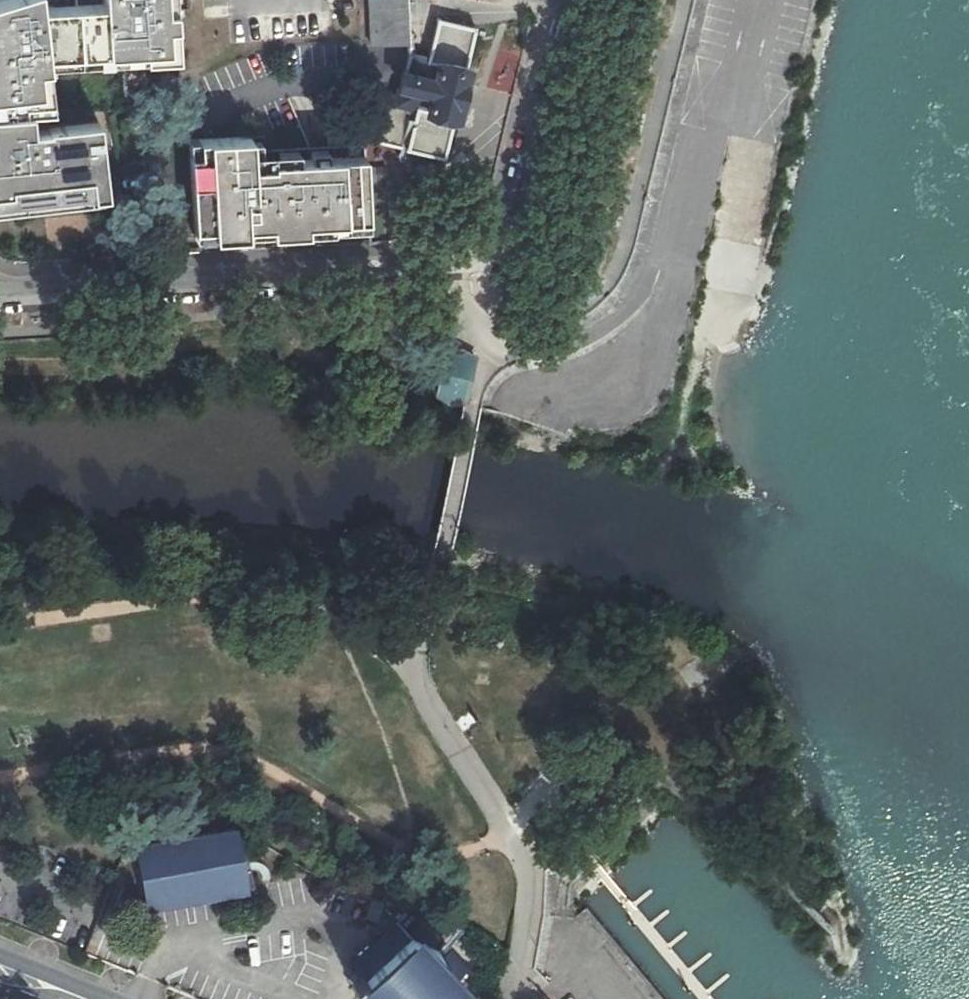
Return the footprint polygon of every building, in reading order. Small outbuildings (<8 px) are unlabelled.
[(102,208),(93,123),(28,129),(27,113),(49,112),(46,57),(141,50),(142,59),(174,54),(170,0),(99,0),(99,6),(36,8),(35,0),(0,0),(0,219),(102,208)] [(368,42),(402,39),(404,56),(393,98),(382,95),(371,138),(441,156),(452,116),(455,117),(467,69),(464,69),(474,28),(437,17),(426,58),(413,55),(410,29),(403,29),(401,0),(367,0),(368,42)] [(495,72),(516,73),(516,53),(495,53),(495,72)] [(190,139),(194,238),(370,229),(366,145),(265,153),(266,135),(190,139)] [(471,357),(448,351),(437,398),(460,403),(471,357)] [(233,833),(135,849),(146,907),(253,890),(244,837),(233,833)] [(395,920),(349,962),(374,989),(363,998),(462,998),(466,996),(452,981),(466,968),(448,948),(440,955),(434,948),(441,941),(422,921),(408,934),(395,920)]
